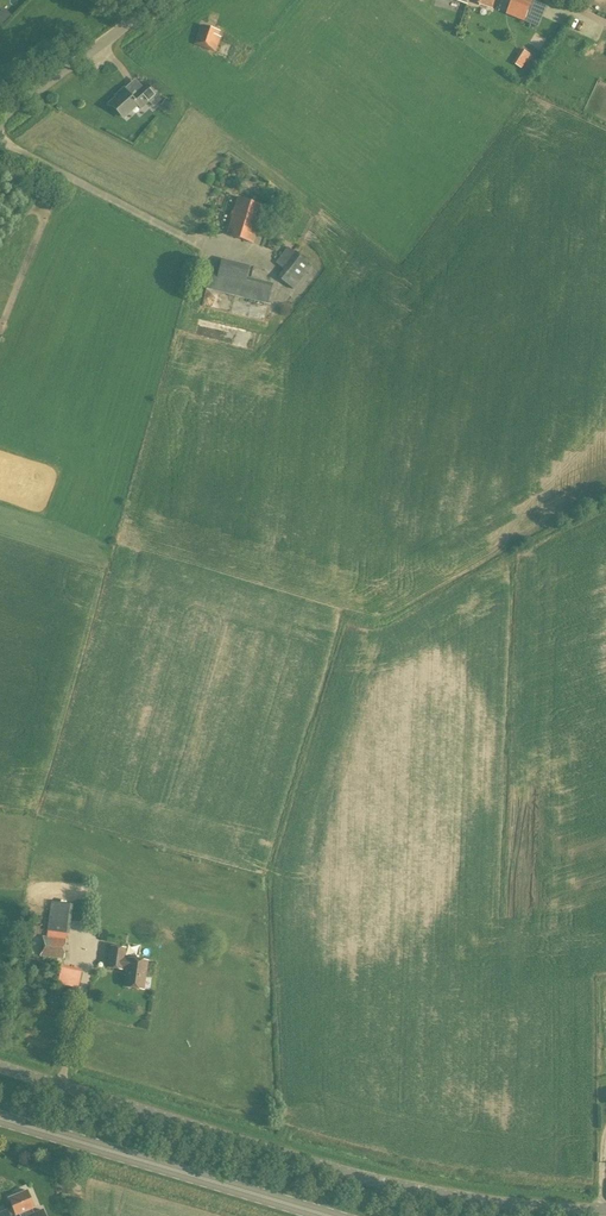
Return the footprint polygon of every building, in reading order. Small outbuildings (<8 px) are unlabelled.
[(467,1),(492,8),(494,0),(468,0),(467,1)] [(535,0),(512,0),(509,6),(527,13),(523,21),(528,23),(533,12),(535,13),(540,2),(535,0)] [(0,12),(0,20),(2,22),(11,13),(5,7),(0,12)] [(220,31),(201,25),(193,45),(215,52),(221,37),(218,36),(220,31)] [(523,69),(532,55),(523,49),(513,63),(523,69)] [(147,83),(131,96),(125,90),(118,96),(119,97),(110,105),(122,118),(136,105),(140,110),(157,95),(147,83)] [(161,105),(170,111),(175,104),(167,98),(161,105)] [(226,234),(252,243),(264,207),(238,198),(226,234)] [(277,277),(293,290),(312,266),(287,247),(274,263),(283,269),(277,277)] [(220,259),(217,274),(210,272),(206,289),(268,304),(272,283),(247,277),(249,266),(220,259)] [(63,963),(63,959),(64,959),(67,934),(69,934),(73,905),(51,902),(46,937),(42,936),(39,956),(56,958),(56,962),(63,963)] [(124,987),(143,990),(147,961),(124,958),(125,949),(110,946),(107,968),(125,970),(125,976),(126,976),(124,987)] [(82,972),(61,967),(57,982),(78,987),(82,972)] [(13,1209),(7,1211),(9,1215),(15,1214),(15,1215),(19,1214),(32,1209),(34,1208),(27,1190),(8,1198),(13,1209)]
